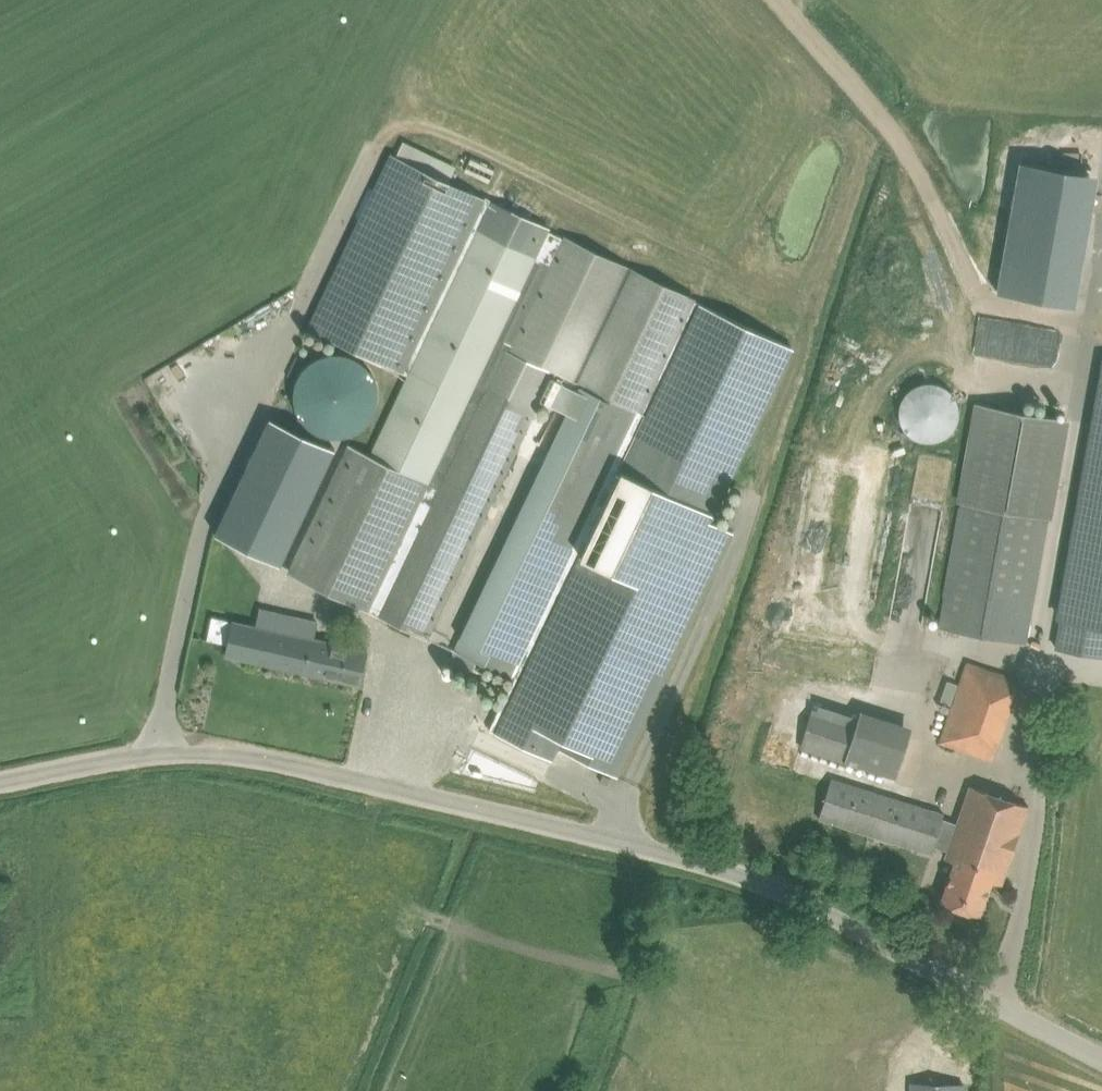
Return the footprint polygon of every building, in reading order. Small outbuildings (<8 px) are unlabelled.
[(349,445),(290,569),(370,606),(370,607),(375,610),(385,614),(384,617),(391,621),(393,618),(428,634),(437,615),(535,406),(538,401),(551,370),(509,351),(511,348),(513,343),(504,339),(540,262),(549,266),(563,238),(554,233),(549,231),(549,230),(484,200),(390,155),(310,327),(404,371),(407,372),(368,454),(349,445)] [(513,343),(511,348),(644,411),(696,300),(563,237),(563,238),(549,266),(513,343)] [(499,709),(489,729),(552,759),(557,747),(616,775),(732,530),(710,520),(792,347),(699,302),(646,414),(521,678),(505,712),(499,709)] [(295,391),(295,395),(295,398),(296,402),(296,405),(297,408),(299,412),(300,415),(302,418),(304,421),(307,423),(309,426),(312,428),(315,430),(318,432),(321,433),(325,434),(328,435),(332,436),(335,436),(339,436),(342,435),(346,435),(349,434),(353,432),(356,431),(359,429),(362,427),(365,424),(367,422),(369,419),(371,416),(373,413),(374,409),(376,406),(376,403),(377,399),(377,395),(377,392),(377,388),(376,385),(375,381),(374,378),(372,375),(370,372),(368,369),(365,366),(363,364),(360,361),(357,359),(354,358),(350,356),(347,355),(344,354),(340,354),(336,354),(333,354),(329,354),(326,355),(322,356),(319,357),(316,359),(313,361),(310,363),(307,366),(305,368),(303,371),(301,374),(299,377),(298,381),(296,384),(296,388),(295,391)] [(458,649),(453,661),(469,669),(475,657),(516,676),(521,678),(646,414),(641,412),(580,383),(567,411),(465,628),(455,647),(458,649)] [(923,438),(928,440),(934,440),(940,438),(945,436),(950,432),(953,428),(956,423),(958,418),(958,412),(958,406),(956,401),(953,396),(949,392),(944,388),(939,386),(934,385),(928,385),(922,386),(917,389),(912,392),(909,396),(906,401),(904,407),(903,413),(904,418),(906,424),(909,429),(913,433),(917,436),(923,438)] [(282,386),(280,391),(289,394),(291,389),(282,386)] [(1056,647),(1101,655),(1101,388),(1056,647)] [(1067,419),(978,403),(961,501),(962,502),(939,627),(1025,642),(1048,517),(1049,518),(1067,419)] [(270,418),(215,533),(280,564),(335,449),(270,418)] [(948,531),(950,456),(906,455),(901,611),(937,612),(940,531),(948,531)] [(256,624),(233,619),(225,654),(361,683),(368,650),(314,639),(318,620),(260,607),(256,624)] [(939,741),(992,760),(1019,680),(967,662),(939,741)] [(909,736),(862,720),(861,723),(813,708),(801,747),(896,778),(909,736)] [(832,778),(826,796),(819,817),(932,852),(944,813),(832,778)] [(956,861),(950,880),(942,900),(980,913),(991,880),(1002,884),(1029,806),(971,785),(946,857),(956,861)] [(874,842),(869,850),(874,854),(880,846),(874,842)] [(912,1090),(962,1090),(963,1083),(912,1082),(912,1090)]
